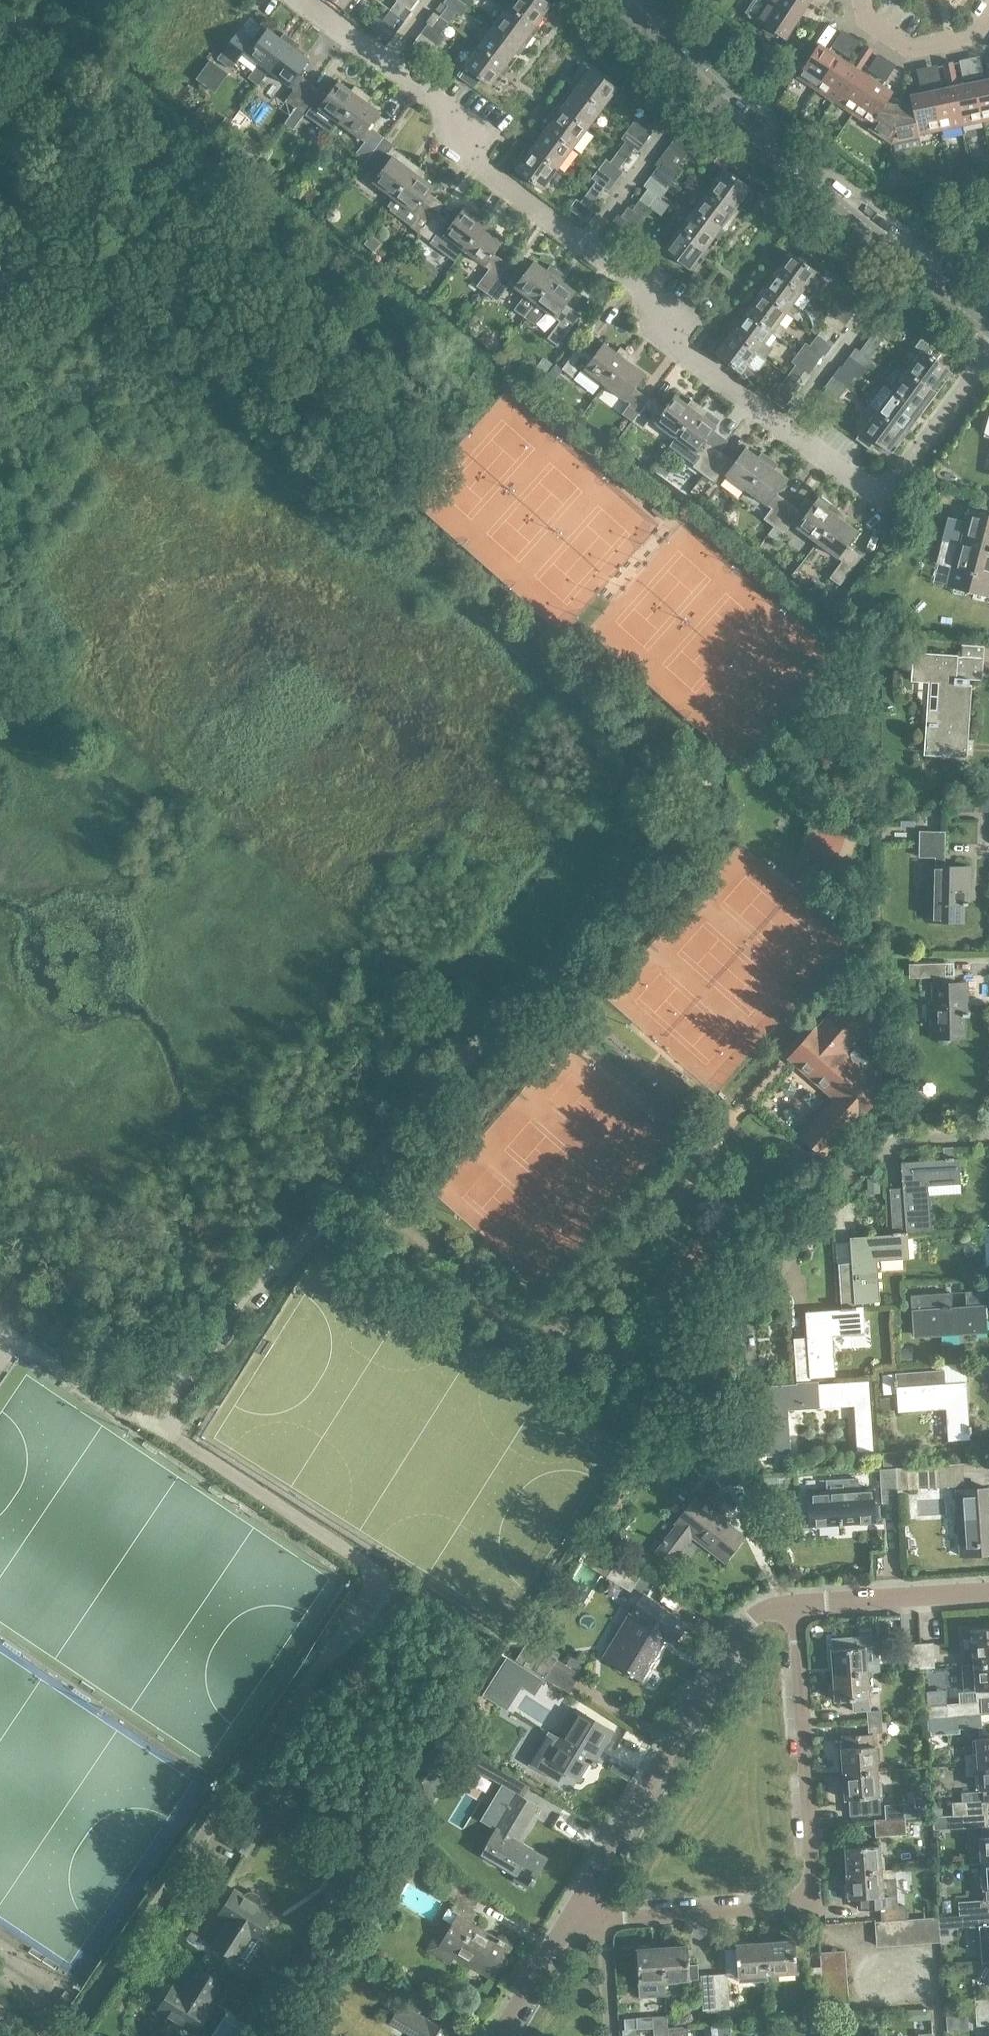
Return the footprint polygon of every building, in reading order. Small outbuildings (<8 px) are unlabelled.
[(343,8),(343,7),(350,12),(360,0),(333,0),(343,8)] [(397,0),(390,11),(399,17),(406,7),(397,0)] [(508,6),(535,26),(535,25),(544,14),(548,17),(554,9),(550,6),(550,5),(543,0),(513,0),(508,6)] [(785,39),(797,20),(767,0),(755,19),(785,39)] [(797,20),(809,2),(806,0),(767,0),(797,20)] [(448,6),(440,17),(448,23),(456,13),(448,6)] [(540,28),(535,25),(535,26),(508,6),(493,26),(520,46),(520,45),(525,48),(540,28)] [(390,11),(382,21),(391,28),(399,17),(390,11)] [(440,17),(434,12),(426,23),(441,34),(448,23),(440,17)] [(267,30),(262,26),(252,40),(239,30),(217,59),(230,70),(244,53),(258,64),(248,78),(258,85),(269,71),(292,39),(285,33),(281,39),(268,29),(267,30)] [(518,57),(525,48),(520,45),(520,46),(493,26),(479,46),(505,66),(505,65),(514,54),(518,57)] [(292,39),(269,71),(293,90),(286,100),(295,108),(313,85),(298,74),(309,60),(296,50),(300,45),(292,39)] [(816,89),(837,56),(818,43),(797,76),(816,89)] [(858,55),(866,60),(873,49),(865,44),(858,55)] [(510,68),(505,65),(505,66),(479,46),(466,63),(456,76),(473,88),(480,79),(489,86),(498,74),(503,77),(510,68)] [(856,68),(834,101),(853,113),(874,80),(859,70),(866,60),(858,55),(852,65),(856,68)] [(856,68),(852,65),(837,56),(816,89),(834,101),(856,68)] [(946,75),(955,73),(952,61),(944,63),(946,75)] [(575,88),(601,108),(616,88),(589,69),(580,82),(576,79),(571,87),(574,89),(575,88)] [(953,86),(961,125),(983,120),(975,82),(957,85),(955,73),(946,75),(949,87),(953,86)] [(975,82),(983,120),(988,119),(988,79),(975,82)] [(892,143),(900,102),(888,99),(893,92),(874,80),(853,113),(871,125),(869,128),(892,143)] [(328,97),(313,85),(295,108),(306,116),(315,105),(339,124),(363,92),(355,86),(351,91),(339,82),(328,97)] [(939,129),(961,125),(953,86),(949,87),(931,91),(939,129)] [(560,108),(586,128),(601,108),(575,88),(574,89),(566,101),(562,99),(556,107),(559,109),(560,109),(560,108)] [(918,134),(939,129),(931,91),(910,95),(911,104),(900,102),(892,143),(918,137),(918,134)] [(365,161),(383,138),(369,127),(380,113),(367,103),(370,98),(363,92),(339,124),(364,143),(356,154),(365,161)] [(778,105),(789,112),(794,105),(783,98),(778,105)] [(545,129),(571,148),(586,128),(560,108),(560,109),(559,109),(551,121),(547,118),(541,127),(544,130),(545,129)] [(646,111),(639,121),(648,128),(655,117),(646,111)] [(531,148),(557,168),(571,148),(545,129),(544,130),(536,141),(533,138),(526,147),(530,149),(531,148)] [(383,138),(365,161),(381,173),(374,183),(393,198),(417,167),(409,161),(409,162),(392,149),(394,146),(383,138)] [(625,140),(617,151),(626,157),(634,146),(625,140)] [(669,143),(662,153),(678,165),(685,155),(669,143)] [(541,189),(557,168),(531,148),(530,149),(521,161),(518,159),(512,167),(515,169),(541,189)] [(626,157),(617,151),(609,161),(618,168),(626,157)] [(662,153),(654,164),(670,175),(678,165),(662,153)] [(417,167),(393,198),(386,207),(389,209),(388,210),(421,234),(443,205),(428,193),(433,187),(421,178),(425,173),(417,167)] [(897,167),(888,169),(885,184),(901,182),(897,167)] [(709,188),(736,208),(745,196),(748,199),(754,190),(724,168),(709,188)] [(595,181),(588,191),(597,197),(604,187),(595,181)] [(639,198),(648,205),(656,194),(647,188),(639,198)] [(739,211),(736,208),(709,188),(694,208),(725,230),(739,211)] [(588,191),(580,201),(589,208),(597,197),(588,191)] [(639,199),(632,209),(641,215),(648,205),(639,199)] [(679,228),(706,248),(715,236),(718,239),(725,230),(694,208),(679,228)] [(453,222),(438,211),(421,234),(432,242),(439,233),(463,251),(487,219),(479,212),(475,218),(464,209),(453,222)] [(487,219),(463,251),(488,270),(477,285),(487,292),(509,264),(495,253),(505,240),(492,230),(495,225),(487,219)] [(700,255),(704,258),(710,250),(706,248),(679,228),(671,222),(655,243),(690,269),(700,255)] [(778,261),(771,270),(775,273),(775,272),(801,292),(809,298),(824,277),(815,271),(822,262),(805,250),(799,258),(790,252),(781,264),(778,261)] [(523,275),(509,264),(487,292),(498,301),(510,285),(524,296),(514,310),(523,317),(558,270),(550,264),(546,269),(534,259),(523,275)] [(558,270),(523,317),(533,325),(544,310),(560,322),(548,337),(559,345),(580,316),(564,304),(575,290),(562,280),(566,276),(558,270)] [(760,292),(787,312),(787,311),(793,316),(799,307),(794,303),(801,292),(775,272),(775,273),(766,284),(763,281),(756,290),(759,292),(760,292)] [(745,312),(772,332),(780,338),(787,328),(779,322),(787,312),(760,292),(759,292),(760,292),(751,304),(748,302),(741,310),(745,313),(745,312)] [(857,302),(848,296),(841,305),(850,312),(857,302)] [(731,332),(757,352),(765,358),(771,350),(771,346),(764,342),(772,332),(745,312),(745,313),(737,324),(733,321),(726,331),(730,333),(731,332)] [(826,324),(818,335),(827,342),(835,332),(826,324)] [(876,331),(868,341),(877,347),(885,337),(876,331)] [(718,341),(712,350),(742,372),(749,363),(756,369),(761,368),(767,359),(765,358),(757,352),(731,332),(730,333),(722,344),(718,341)] [(818,335),(810,345),(819,352),(827,342),(818,335)] [(907,371),(933,390),(942,378),(946,381),(952,373),(935,360),(940,353),(922,340),(916,347),(921,351),(907,371)] [(605,383),(629,351),(620,345),(617,350),(605,341),(594,355),(579,345),(563,367),(573,375),(581,364),(605,383)] [(867,342),(861,351),(869,358),(876,348),(867,342)] [(629,351),(605,383),(631,401),(623,412),(633,419),(650,397),(635,386),(646,371),(634,362),(637,357),(629,351)] [(541,379),(553,362),(544,355),(532,372),(541,379)] [(796,365),(789,375),(798,381),(803,385),(811,375),(796,365)] [(841,366),(833,376),(839,380),(847,387),(848,387),(855,377),(841,366)] [(892,390),(923,412),(937,393),(933,390),(907,371),(892,390)] [(789,375),(781,385),(790,391),(798,381),(789,375)] [(839,380),(831,391),(840,397),(847,387),(839,380)] [(884,384),(870,404),(904,429),(908,432),(923,412),(892,390),(884,384)] [(650,397),(633,419),(644,428),(652,417),(676,435),(699,404),(691,398),(688,403),(676,394),(665,408),(650,397)] [(699,404),(676,435),(701,454),(694,464),(704,472),(721,449),(729,438),(713,427),(720,419),(699,404)] [(904,429),(870,404),(869,404),(866,408),(866,416),(871,419),(856,439),(871,450),(877,442),(889,450),(898,438),(902,440),(908,432),(904,429)] [(721,449),(704,472),(714,480),(722,469),(747,488),(770,457),(762,451),(759,455),(746,446),(736,460),(721,449)] [(778,463),(770,457),(747,488),(773,507),(765,517),(775,525),(792,502),(777,491),(787,477),(775,468),(778,463)] [(841,509),(820,494),(815,501),(807,495),(798,507),(792,502),(775,525),(770,532),(780,539),(793,522),(817,540),(841,509)] [(849,515),(841,509),(817,540),(843,559),(830,576),(840,584),(862,554),(847,543),(858,529),(845,520),(849,515)] [(988,594),(988,514),(971,510),(962,544),(966,545),(960,567),(956,566),(952,586),(988,595),(988,594)] [(950,540),(952,533),(942,531),(940,537),(950,540)] [(980,672),(982,645),(960,644),(959,656),(914,653),(913,675),(942,677),(939,722),(930,722),(928,751),(956,753),(957,738),(966,739),(971,671),(980,672)] [(969,865),(945,865),(945,857),(945,832),(918,831),(918,857),(936,857),(936,885),(931,885),(930,920),(964,921),(964,903),(968,903),(969,865)] [(947,974),(946,963),(946,960),(910,961),(910,976),(913,976),(936,976),(937,1001),(931,1001),(932,1039),(965,1038),(965,1016),(970,1016),(969,981),(956,982),(956,974),(947,974)] [(826,1157),(903,1066),(882,1048),(872,1060),(853,1044),(869,1024),(860,1016),(863,1012),(857,1007),(865,999),(852,988),(830,1013),(832,1015),(828,1021),(825,1018),(817,1028),(816,1027),(796,1051),(845,1093),(838,1101),(842,1105),(831,1118),(827,1114),(805,1139),(824,1155),(826,1157)] [(908,1235),(908,1233),(931,1231),(928,1183),(960,1181),(959,1160),(954,1160),(954,1158),(945,1158),(946,1160),(902,1163),(904,1189),(891,1189),(893,1234),(900,1233),(900,1235),(908,1235)] [(871,1176),(871,1191),(884,1191),(883,1175),(871,1176)] [(900,1233),(893,1234),(891,1234),(892,1236),(851,1238),(853,1263),(839,1264),(842,1308),(840,1308),(840,1311),(850,1311),(850,1308),(855,1308),(855,1307),(855,1303),(880,1302),(877,1257),(909,1255),(908,1235),(900,1235),(900,1233)] [(967,1293),(967,1307),(952,1307),(951,1294),(911,1296),(913,1336),(941,1334),(941,1337),(960,1336),(960,1333),(986,1332),(985,1316),(988,1316),(988,1291),(967,1293)] [(850,1311),(840,1311),(805,1313),(807,1338),(794,1339),(797,1382),(795,1382),(796,1385),(806,1384),(805,1382),(811,1381),(811,1378),(834,1376),(832,1333),(863,1331),(862,1307),(855,1307),(855,1308),(850,1308),(850,1311)] [(968,1427),(966,1383),(964,1368),(958,1365),(939,1366),(939,1372),(934,1372),(881,1375),(882,1396),(896,1395),(898,1414),(945,1411),(947,1444),(969,1442),(969,1437),(972,1437),(971,1427),(968,1427)] [(816,1385),(816,1381),(811,1381),(805,1382),(806,1384),(796,1385),(762,1387),(763,1411),(748,1412),(751,1456),(755,1456),(756,1459),(765,1458),(765,1456),(790,1455),(787,1407),(854,1403),(855,1419),(857,1454),(870,1454),(866,1382),(816,1385)] [(732,1485),(721,1459),(708,1465),(720,1490),(732,1485)] [(898,1470),(899,1491),(965,1487),(963,1465),(898,1470)] [(900,1503),(899,1491),(898,1470),(880,1471),(882,1504),(900,1503)] [(858,1492),(858,1481),(826,1483),(826,1494),(808,1495),(810,1527),(875,1523),(873,1491),(858,1492)] [(988,1554),(988,1488),(959,1490),(963,1556),(988,1554)] [(725,1562),(745,1536),(695,1498),(675,1524),(677,1525),(656,1551),(671,1563),(692,1537),(725,1562)] [(660,1589),(587,1545),(577,1562),(607,1580),(600,1591),(614,1599),(621,1588),(630,1594),(633,1589),(643,1596),(632,1610),(604,1656),(644,1679),(669,1638),(674,1642),(687,1624),(677,1617),(654,1599),(660,1589)] [(973,1628),(973,1638),(973,1640),(970,1640),(971,1654),(974,1654),(974,1664),(963,1664),(963,1666),(988,1664),(988,1627),(973,1628)] [(834,1673),(868,1671),(866,1646),(855,1646),(855,1636),(833,1637),(834,1647),(833,1648),(833,1651),(829,1652),(830,1664),(834,1663),(834,1673)] [(546,1677),(559,1656),(538,1642),(537,1643),(529,1639),(525,1645),(517,1658),(546,1677)] [(908,1669),(922,1668),(920,1643),(907,1644),(908,1669)] [(920,1643),(922,1668),(935,1668),(933,1643),(920,1643)] [(530,1668),(508,1654),(485,1690),(507,1705),(530,1668)] [(963,1666),(965,1690),(976,1690),(976,1696),(988,1695),(988,1664),(963,1666)] [(868,1671),(834,1673),(836,1699),(853,1698),(854,1710),(870,1709),(868,1671)] [(944,1704),(945,1717),(979,1715),(978,1701),(944,1704)] [(595,1760),(613,1730),(576,1708),(560,1734),(564,1737),(550,1760),(579,1778),(589,1760),(595,1763),(596,1761),(595,1760)] [(880,1710),(867,1711),(867,1722),(881,1722),(880,1710)] [(979,1715),(945,1717),(925,1718),(926,1732),(980,1728),(979,1715)] [(881,1722),(867,1722),(868,1732),(881,1731),(881,1722)] [(844,1774),(878,1772),(876,1745),(873,1745),(872,1734),(843,1735),(844,1747),(842,1747),(844,1774)] [(988,1764),(988,1737),(977,1738),(977,1739),(973,1740),(974,1754),(966,1754),(967,1765),(988,1764)] [(530,1787),(475,1755),(467,1770),(479,1776),(481,1772),(503,1785),(493,1802),(506,1810),(481,1853),(516,1874),(513,1879),(527,1887),(530,1882),(534,1884),(537,1879),(536,1879),(548,1858),(524,1844),(517,1840),(524,1827),(538,1804),(524,1797),(530,1787)] [(967,1765),(968,1775),(976,1774),(977,1789),(980,1789),(980,1791),(963,1791),(964,1801),(954,1802),(955,1814),(965,1813),(965,1815),(988,1813),(987,1802),(988,1802),(988,1764),(967,1765)] [(878,1772),(844,1774),(845,1798),(846,1798),(847,1810),(867,1809),(866,1797),(879,1796),(878,1772)] [(875,1821),(905,1819),(904,1803),(874,1805),(875,1821)] [(247,1853),(267,1821),(253,1812),(232,1844),(247,1853)] [(988,1813),(965,1815),(966,1825),(982,1824),(983,1837),(981,1837),(983,1863),(988,1863),(988,1825),(988,1813)] [(905,1819),(875,1821),(876,1837),(906,1835),(905,1819)] [(848,1872),(882,1870),(881,1844),(847,1846),(848,1872)] [(988,1913),(988,1863),(983,1863),(985,1901),(960,1903),(961,1915),(988,1913)] [(869,1903),(869,1896),(883,1895),(883,1881),(896,1879),(896,1869),(882,1870),(848,1872),(849,1897),(850,1897),(850,1904),(854,1907),(866,1907),(869,1903)] [(459,1915),(451,1929),(444,1925),(430,1948),(453,1963),(457,1956),(492,1977),(510,1946),(505,1943),(506,1941),(501,1938),(500,1939),(473,1923),(481,1911),(478,1909),(485,1898),(442,1872),(435,1885),(460,1900),(453,1911),(459,1915)] [(256,1937),(271,1914),(259,1906),(260,1904),(261,1901),(261,1898),(260,1896),(260,1895),(259,1895),(256,1892),(253,1891),(252,1891),(249,1891),(247,1892),(244,1894),(243,1896),(234,1890),(219,1913),(231,1921),(229,1924),(227,1923),(214,1944),(236,1957),(251,1933),(256,1937)] [(881,1908),(882,1920),(907,1919),(906,1906),(881,1908)] [(961,1915),(953,1916),(954,1927),(971,1925),(971,1928),(988,1927),(988,1913),(961,1915)] [(925,1918),(927,1942),(939,1941),(938,1917),(925,1918)] [(914,1943),(927,1942),(925,1918),(913,1919),(914,1943)] [(889,1944),(902,1943),(900,1919),(888,1920),(889,1944)] [(902,1943),(914,1943),(913,1919),(900,1919),(902,1943)] [(877,1945),(889,1944),(888,1920),(876,1921),(877,1945)] [(766,1943),(768,1974),(798,1972),(796,1941),(766,1943)] [(738,1976),(768,1974),(766,1943),(736,1944),(738,1976)] [(688,1945),(662,1947),(664,1980),(698,1978),(697,1964),(689,1965),(688,1945)] [(664,1980),(662,1947),(637,1948),(639,1981),(664,1980)] [(822,1966),(845,1964),(844,1950),(821,1951),(822,1966)] [(812,1985),(823,1984),(822,1978),(822,1966),(821,1951),(810,1951),(812,1985)] [(822,1978),(846,1976),(845,1964),(822,1966),(822,1978)] [(205,2005),(220,1981),(199,1967),(188,1985),(190,1986),(185,1992),(173,1984),(172,1986),(170,1984),(167,1984),(165,1985),(162,1987),(156,1996),(155,1999),(156,2002),(157,2004),(159,2006),(159,2007),(168,2013),(166,2016),(166,2018),(166,2021),(167,2024),(168,2025),(170,2027),(173,2028),(173,2029),(174,2029),(175,2028),(177,2028),(180,2027),(182,2026),(184,2024),(196,2031),(210,2008),(205,2005)] [(714,1975),(716,2010),(730,2009),(728,1974),(714,1975)] [(703,2011),(716,2010),(714,1975),(700,1976),(703,2011)] [(823,1990),(847,1989),(846,1976),(822,1978),(823,1984),(823,1990)] [(824,2003),(848,2001),(847,1989),(823,1990),(824,2003)] [(253,1994),(236,2021),(258,2034),(274,2008),(253,1994)] [(988,2013),(988,2000),(974,2001),(975,2014),(976,2014),(988,2013)] [(848,2001),(824,2003),(825,2015),(848,2013),(848,2001)] [(401,2003),(390,2022),(413,2035),(450,2035),(452,2032),(401,2003)] [(976,2014),(977,2025),(988,2024),(988,2025),(988,2013),(976,2014)] [(654,2027),(668,2026),(668,2017),(653,2018),(654,2027)] [(654,2027),(655,2035),(669,2035),(668,2026),(654,2027)]
